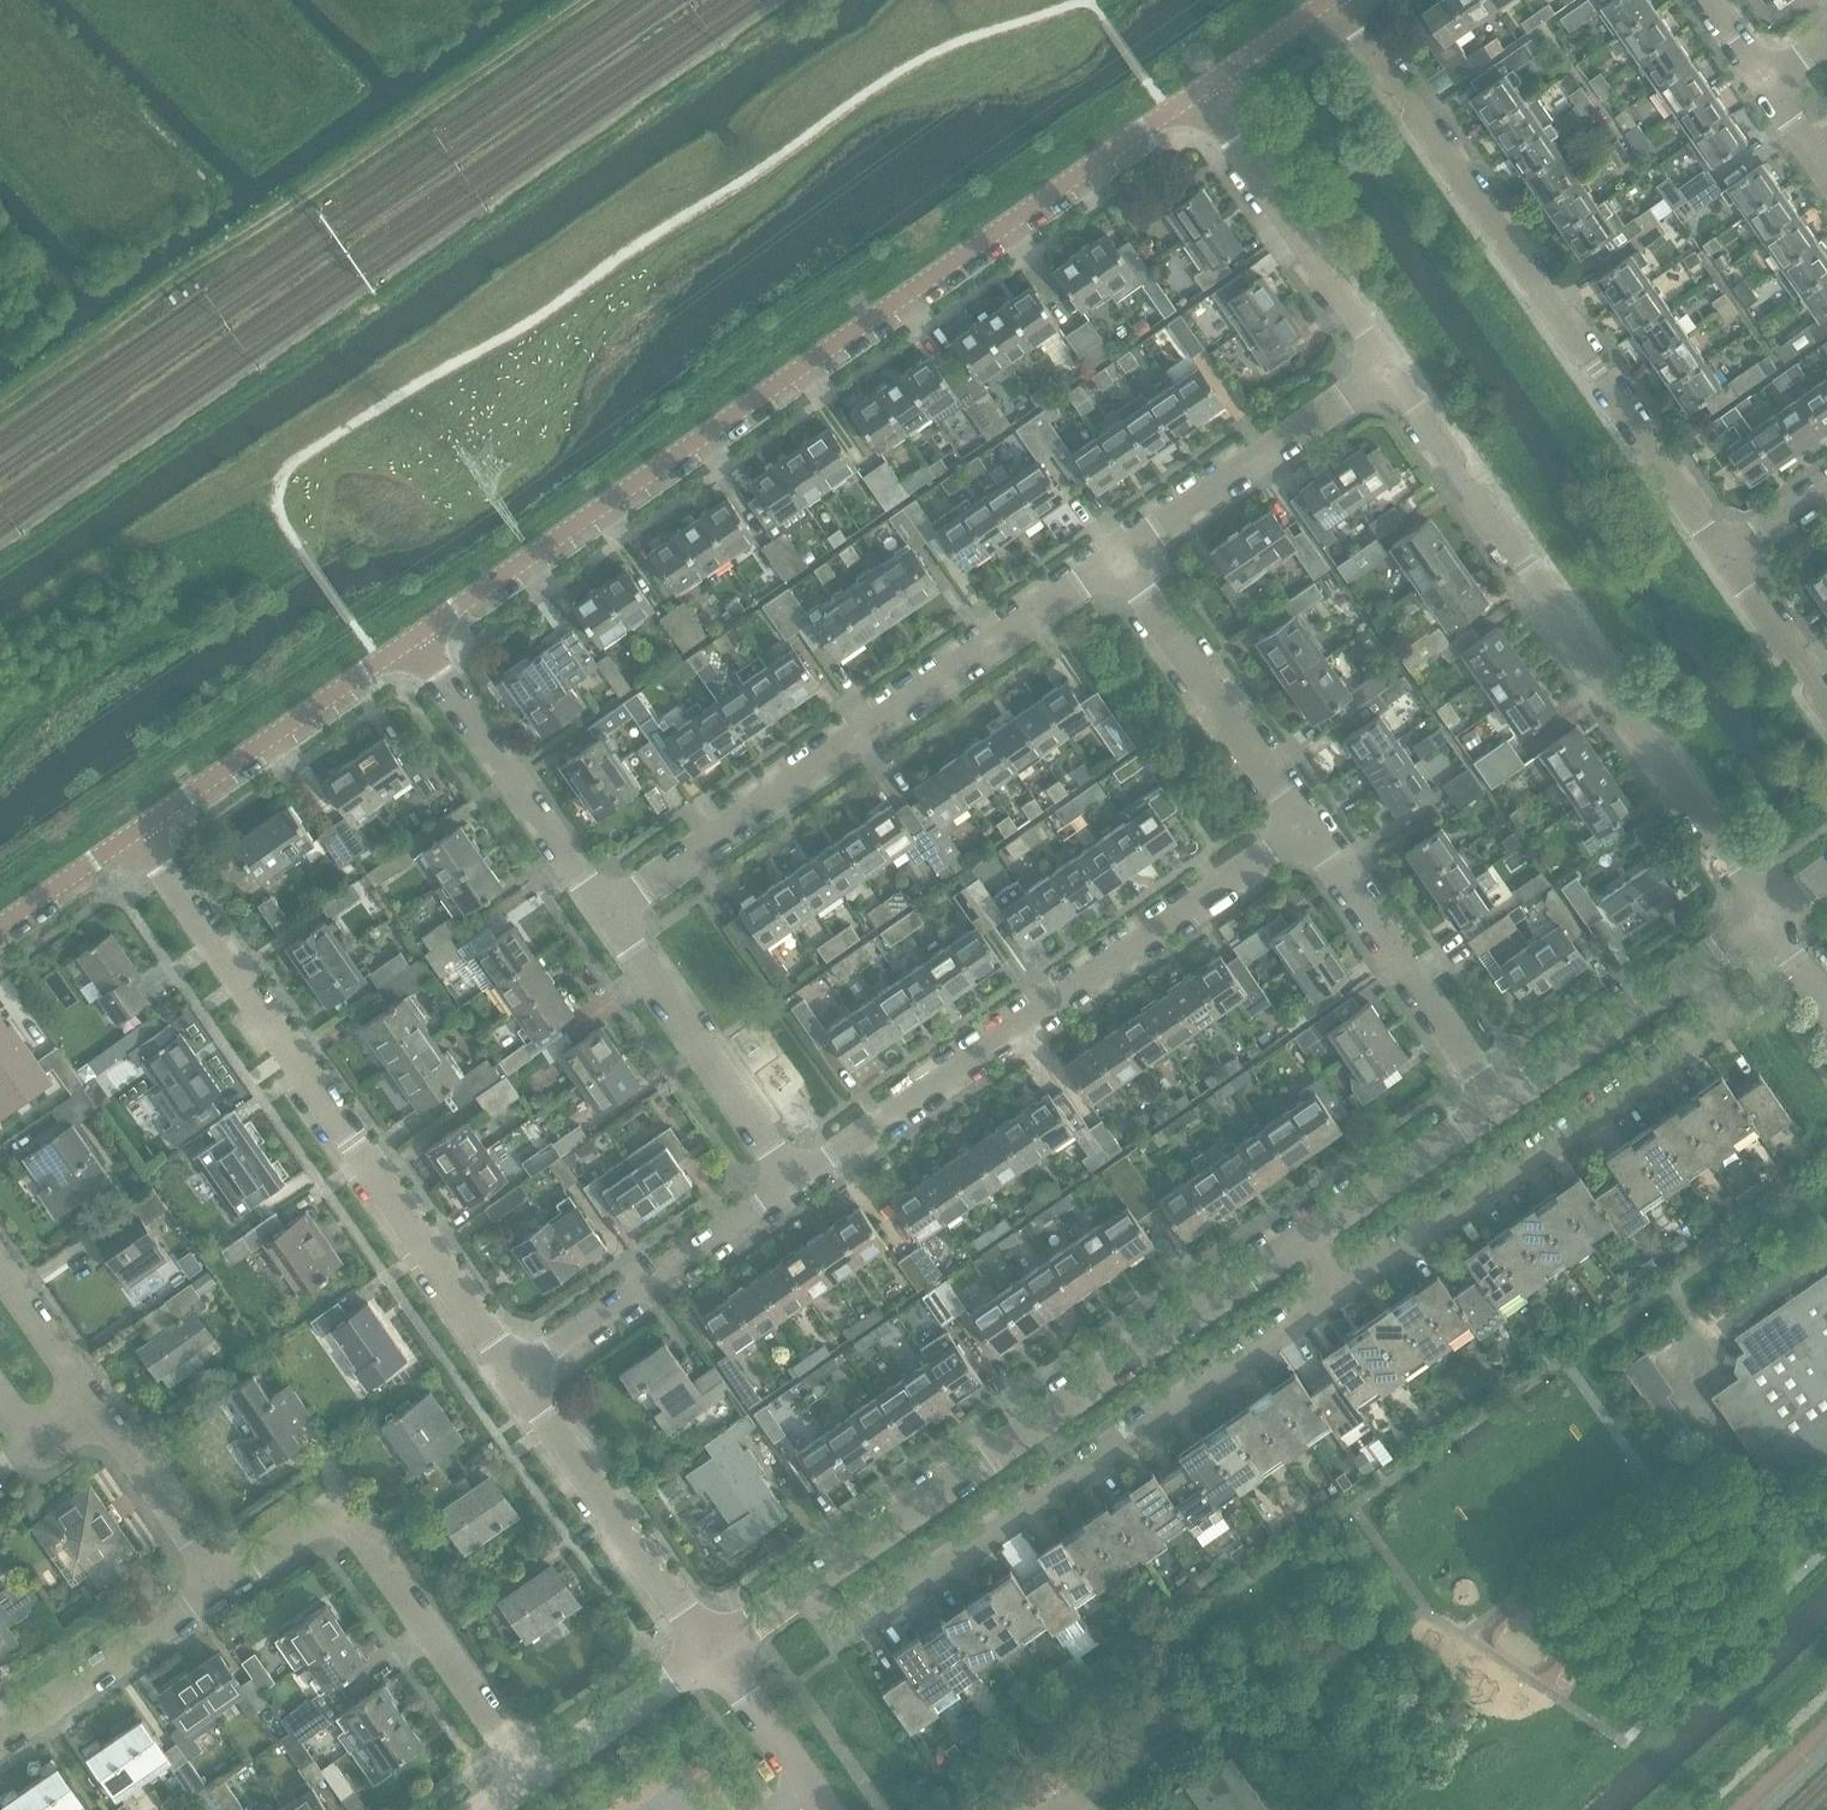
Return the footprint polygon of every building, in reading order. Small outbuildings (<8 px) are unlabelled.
[(1473,29),(1452,0),(1445,0),(1425,14),(1428,18),(1417,25),(1446,67),(1467,52),(1458,39),(1473,29)] [(1497,12),(1489,0),(1452,0),(1473,29),(1497,12)] [(1515,0),(1489,0),(1497,12),(1515,0)] [(1658,11),(1650,0),(1588,0),(1562,18),(1571,31),(1600,11),(1618,37),(1611,42),(1612,43),(1658,11)] [(1782,9),(1796,0),(1775,0),(1782,9)] [(1535,13),(1542,23),(1557,12),(1550,3),(1535,13)] [(1642,61),(1677,37),(1658,11),(1612,43),(1619,54),(1631,45),(1642,61)] [(1530,31),(1542,23),(1535,13),(1523,22),(1530,31)] [(1517,70),(1536,57),(1544,51),(1535,37),(1473,80),(1482,94),(1474,99),(1493,127),(1527,103),(1508,76),(1510,75),(1517,85),(1524,80),(1517,70)] [(1485,47),(1493,58),(1506,48),(1498,37),(1485,47)] [(1660,88),(1695,63),(1677,37),(1642,61),(1660,88)] [(1458,82),(1493,58),(1485,47),(1470,57),(1467,52),(1446,67),(1458,82)] [(1678,114),(1713,90),(1695,63),(1660,88),(1678,114)] [(1599,91),(1611,83),(1603,71),(1591,80),(1599,91)] [(1611,83),(1599,91),(1605,100),(1617,91),(1611,83)] [(1578,105),(1589,97),(1582,86),(1571,94),(1578,105)] [(1697,140),(1732,116),(1713,90),(1678,114),(1695,137),(1697,140)] [(1543,126),(1553,119),(1555,118),(1538,95),(1527,103),(1493,127),(1511,152),(1545,129),(1543,126)] [(1589,97),(1578,105),(1585,114),(1596,106),(1589,97)] [(1698,155),(1704,151),(1716,167),(1750,143),(1732,116),(1697,140),(1695,137),(1688,142),(1698,155)] [(1543,126),(1545,129),(1511,152),(1529,178),(1563,154),(1552,139),(1562,132),(1553,119),(1543,126)] [(1635,144),(1647,136),(1639,124),(1627,133),(1635,144)] [(1635,144),(1641,153),(1653,144),(1647,136),(1635,144)] [(1614,158),(1627,149),(1619,138),(1606,147),(1614,158)] [(1620,167),(1633,158),(1627,149),(1614,158),(1620,167)] [(1547,205),(1581,181),(1563,154),(1529,178),(1547,205)] [(1749,216),(1784,191),(1765,164),(1725,192),(1726,193),(1725,193),(1732,203),(1737,199),(1749,216)] [(1677,210),(1718,181),(1708,168),(1676,190),(1658,165),(1648,172),(1666,198),(1665,198),(1674,210),(1676,208),(1677,210)] [(1600,207),(1598,205),(1581,181),(1547,205),(1566,231),(1600,207)] [(1726,193),(1725,192),(1718,181),(1677,210),(1681,216),(1694,207),(1698,212),(1725,193),(1726,193)] [(1183,244),(1220,218),(1200,189),(1181,202),(1173,190),(1145,209),(1154,222),(1164,216),(1183,244)] [(1768,243),(1803,218),(1784,191),(1749,216),(1768,243)] [(1618,234),(1607,218),(1615,212),(1607,199),(1598,205),(1600,207),(1566,231),(1584,258),(1618,234)] [(1132,226),(1145,217),(1139,209),(1126,218),(1132,226)] [(1641,252),(1678,226),(1670,214),(1661,221),(1632,241),(1640,251),(1641,252)] [(1220,218),(1183,244),(1202,272),(1193,277),(1203,292),(1230,272),(1222,260),(1240,248),(1220,218)] [(1786,268),(1821,244),(1803,218),(1768,243),(1786,268)] [(1088,244),(1081,249),(1116,300),(1154,274),(1130,239),(1115,249),(1106,236),(1090,247),(1088,244)] [(1704,244),(1705,246),(1711,255),(1723,246),(1716,236),(1704,244)] [(1826,278),(1826,253),(1821,244),(1786,268),(1804,294),(1826,278)] [(1691,269),(1703,260),(1696,250),(1684,258),(1691,269)] [(1110,297),(1106,291),(1078,251),(1067,259),(1069,261),(1053,272),(1079,310),(1095,298),(1099,304),(1110,297)] [(1649,263),(1641,252),(1640,251),(1600,279),(1618,306),(1652,283),(1642,268),(1649,263)] [(1284,302),(1265,275),(1278,265),(1270,254),(1214,292),(1231,316),(1241,331),(1284,302)] [(1140,285),(1164,319),(1175,311),(1152,277),(1140,285)] [(1743,298),(1755,289),(1747,278),(1734,286),(1743,298)] [(1826,318),(1826,278),(1804,294),(1821,319),(1823,321),(1826,318)] [(1637,333),(1671,309),(1652,283),(1618,306),(1637,333)] [(1002,304),(1030,344),(1056,326),(1030,288),(1014,300),(1012,297),(1002,304)] [(1755,289),(1743,298),(1748,306),(1761,298),(1755,289)] [(1722,312),(1734,304),(1726,292),(1714,300),(1722,312)] [(1204,298),(1182,313),(1190,325),(1193,322),(1194,318),(1195,314),(1194,312),(1207,303),(1204,298)] [(1284,302),(1241,331),(1252,346),(1269,370),(1299,350),(1291,338),(1303,329),(1284,302)] [(1005,361),(1030,344),(1002,304),(1000,305),(1002,308),(989,317),(987,314),(977,321),(1005,361)] [(1734,304),(1722,312),(1728,321),(1740,313),(1734,304)] [(1655,359),(1689,335),(1671,309),(1637,333),(1655,359)] [(1130,321),(1140,336),(1151,328),(1141,313),(1130,321)] [(1205,348),(1181,314),(1168,323),(1191,357),(1205,348)] [(1825,336),(1826,334),(1826,318),(1823,321),(1821,319),(1778,348),(1787,362),(1825,336)] [(978,380),(1005,361),(977,321),(967,328),(968,331),(952,343),(978,380)] [(1076,330),(1100,363),(1112,355),(1088,321),(1076,330)] [(1088,371),(1100,363),(1076,330),(1065,338),(1088,371)] [(1673,385),(1707,361),(1689,335),(1655,359),(1673,385)] [(1130,349),(1117,358),(1126,371),(1139,362),(1130,349)] [(1707,361),(1673,385),(1693,413),(1707,402),(1714,413),(1779,368),(1769,355),(1724,386),(1707,361)] [(929,414),(936,424),(961,406),(986,442),(998,434),(975,400),(954,370),(942,379),(928,359),(912,370),(911,367),(901,374),(929,414)] [(1787,372),(1795,384),(1807,376),(1799,364),(1787,372)] [(1105,366),(1092,375),(1101,388),(1114,379),(1105,366)] [(1171,387),(1196,422),(1222,405),(1197,369),(1171,387)] [(1069,372),(1059,380),(1064,387),(1074,380),(1069,372)] [(1783,393),(1795,384),(1787,372),(1775,381),(1783,393)] [(903,432),(929,414),(901,374),(899,375),(901,378),(887,388),(885,385),(875,392),(903,432)] [(1804,397),(1826,430),(1826,381),(1804,397)] [(1080,383),(1067,392),(1076,405),(1089,396),(1080,383)] [(1042,386),(1031,395),(1037,405),(1049,396),(1042,386)] [(1171,440),(1196,422),(1171,387),(1146,404),(1171,440)] [(876,451),(903,432),(875,392),(864,400),(866,402),(850,413),(876,451)] [(975,400),(998,434),(1010,426),(986,392),(975,400)] [(1826,433),(1826,430),(1804,397),(1780,414),(1804,449),(1826,433)] [(1738,406),(1746,418),(1758,410),(1750,398),(1738,406)] [(1028,421),(1051,455),(1066,444),(1050,421),(1061,414),(1053,403),(1028,421)] [(1145,457),(1171,440),(1146,404),(1121,422),(1145,457)] [(1721,436),(1746,418),(1738,406),(1712,424),(1721,436)] [(1779,466),(1804,449),(1780,414),(1755,431),(1779,466)] [(1039,463),(1051,455),(1028,421),(1016,429),(1039,461),(1038,461),(1039,463)] [(1121,475),(1145,457),(1121,422),(1096,439),(1121,475)] [(799,445),(827,485),(853,467),(827,429),(811,440),(810,438),(799,445)] [(1753,485),(1779,466),(1755,431),(1728,449),(1753,485)] [(1095,492),(1121,475),(1096,439),(1071,457),(1095,492)] [(801,504),(827,485),(799,445),(798,446),(799,449),(786,458),(784,456),(773,464),(801,504)] [(1331,469),(1355,505),(1385,484),(1388,488),(1401,480),(1379,446),(1365,455),(1361,449),(1331,469)] [(975,476),(987,467),(978,455),(966,463),(975,476)] [(941,457),(929,465),(936,475),(948,467),(941,457)] [(1063,497),(1039,463),(1038,461),(1012,480),(1037,515),(1063,497)] [(875,470),(898,503),(908,497),(884,463),(875,470)] [(775,522),(801,504),(773,464),(763,470),(765,473),(749,484),(775,522)] [(1302,518),(1323,548),(1336,540),(1326,525),(1355,505),(1331,469),(1301,490),(1315,509),(1302,518)] [(885,513),(898,503),(875,470),(861,479),(885,513)] [(954,472),(941,481),(949,493),(962,484),(954,472)] [(1012,532),(1037,515),(1012,480),(987,497),(1012,532)] [(988,549),(1012,532),(987,497),(963,514),(988,549)] [(698,516),(726,556),(752,538),(726,500),(709,511),(707,509),(698,516)] [(988,549),(963,514),(938,531),(916,500),(902,510),(926,543),(938,534),(961,568),(988,549)] [(1379,539),(1404,522),(1394,508),(1370,525),(1379,539)] [(913,552),(926,543),(902,510),(889,519),(907,544),(895,553),(899,559),(886,568),(911,603),(937,586),(913,552)] [(1240,531),(1268,572),(1296,553),(1314,579),(1329,569),(1303,531),(1290,540),(1270,511),(1240,531)] [(700,574),(726,556),(698,516),(696,517),(698,519),(684,529),(683,527),(673,534),(700,574)] [(1420,587),(1456,562),(1428,522),(1392,547),(1420,587)] [(839,529),(827,538),(834,547),(846,539),(839,529)] [(1242,590),(1268,572),(1240,531),(1210,552),(1231,581),(1220,588),(1239,614),(1253,605),(1242,590)] [(772,541),(796,575),(807,567),(784,533),(772,541)] [(674,592),(700,574),(673,534),(666,538),(667,540),(648,554),(674,592)] [(1337,568),(1347,583),(1387,556),(1377,540),(1351,558),(1337,568)] [(784,583),(796,575),(772,541),(760,549),(784,583)] [(839,554),(848,566),(860,558),(851,546),(839,554)] [(1448,627),(1484,602),(1456,562),(1420,587),(1448,627)] [(814,571),(823,584),(835,576),(826,563),(814,571)] [(886,621),(911,603),(886,568),(870,579),(866,573),(857,579),(861,585),(886,621)] [(597,586),(624,626),(651,608),(624,570),(609,581),(607,579),(597,586)] [(1810,583),(1826,608),(1826,572),(1810,583)] [(1288,685),(1324,660),(1296,618),(1324,598),(1314,583),(1264,618),(1273,631),(1258,641),(1288,685)] [(861,638),(886,621),(861,585),(845,596),(841,590),(832,597),(836,603),(861,638)] [(598,645),(624,626),(597,586),(586,594),(588,596),(572,607),(598,645)] [(861,638),(836,603),(823,611),(819,605),(806,614),(789,589),(775,598),(799,631),(800,630),(812,622),(824,641),(835,656),(861,638)] [(785,641),(799,631),(775,598),(762,607),(785,641)] [(738,600),(727,608),(733,617),(745,609),(738,600)] [(684,602),(671,611),(694,645),(707,636),(684,602)] [(671,611),(661,618),(684,652),(694,645),(671,611)] [(1439,651),(1450,644),(1439,628),(1427,636),(1426,634),(1397,654),(1410,672),(1439,651)] [(1481,680),(1516,655),(1497,628),(1481,639),(1473,628),(1450,644),(1439,651),(1448,664),(1462,654),(1481,680)] [(580,666),(592,658),(572,630),(560,638),(580,666)] [(725,632),(713,641),(721,653),(733,645),(725,633),(725,632)] [(523,705),(563,677),(544,649),(504,677),(523,705)] [(768,667),(793,702),(818,685),(793,649),(768,667)] [(700,650),(688,658),(696,671),(709,662),(700,650)] [(1499,706),(1534,682),(1516,655),(1481,680),(1499,706)] [(598,667),(619,697),(630,690),(607,656),(596,664),(598,667)] [(598,667),(596,664),(592,658),(580,666),(586,675),(598,667)] [(688,658),(675,667),(684,679),(685,681),(697,672),(696,671),(688,658)] [(1379,693),(1404,676),(1404,674),(1387,686),(1378,673),(1348,694),(1324,660),(1288,685),(1312,720),(1333,705),(1343,719),(1379,693)] [(675,667),(663,676),(672,688),(684,679),(675,667)] [(767,720),(793,702),(768,667),(743,684),(767,720)] [(483,668),(474,674),(481,685),(491,679),(483,668)] [(1404,676),(1379,693),(1387,705),(1412,687),(1404,676)] [(563,677),(523,705),(542,733),(583,705),(563,677)] [(1039,700),(1064,735),(1090,717),(1065,682),(1039,700)] [(1534,682),(1499,706),(1518,734),(1553,709),(1534,682)] [(742,737),(767,720),(743,684),(718,702),(742,737)] [(717,755),(693,719),(679,729),(672,719),(659,728),(636,695),(623,704),(632,716),(650,743),(679,782),(674,775),(687,766),(691,773),(717,755)] [(1039,753),(1064,735),(1039,700),(1014,717),(1039,753)] [(1461,718),(1449,700),(1437,708),(1449,726),(1461,718)] [(717,755),(742,737),(718,702),(693,719),(717,755)] [(605,735),(632,716),(623,704),(587,728),(596,741),(563,763),(582,790),(617,766),(608,753),(614,749),(605,735)] [(1096,724),(1119,758),(1136,746),(1112,713),(1096,724)] [(1361,766),(1397,741),(1379,715),(1343,740),(1361,766)] [(1014,771),(1039,753),(1014,717),(989,735),(1014,771)] [(1437,747),(1449,738),(1441,726),(1429,734),(1437,747)] [(1483,742),(1475,729),(1462,737),(1470,750),(1483,742)] [(1559,781),(1595,756),(1575,729),(1540,754),(1559,781)] [(989,788),(1014,771),(989,735),(964,752),(989,788)] [(353,760),(380,799),(410,779),(424,799),(437,790),(414,758),(402,767),(383,739),(353,760)] [(1482,777),(1516,753),(1507,740),(1473,764),(1482,777)] [(1378,791),(1414,766),(1397,741),(1361,766),(1378,791)] [(665,792),(679,782),(650,743),(638,751),(665,792)] [(1174,772),(1186,764),(1171,743),(1160,752),(1174,772)] [(965,805),(989,788),(964,752),(940,769),(965,805)] [(1140,752),(1112,771),(1120,782),(1148,763),(1141,753),(1140,752)] [(1491,790),(1525,766),(1516,753),(1482,777),(1491,790)] [(1578,807),(1614,783),(1595,756),(1559,781),(1578,807)] [(352,819),(380,799),(353,760),(324,780),(352,819)] [(1080,785),(1093,776),(1084,763),(1071,772),(1080,785)] [(617,766),(582,790),(599,815),(641,787),(632,773),(625,778),(617,766)] [(1395,816),(1432,790),(1414,766),(1378,791),(1395,816)] [(1451,798),(1477,780),(1468,767),(1443,785),(1451,798)] [(951,815),(965,805),(940,769),(914,788),(921,798),(911,804),(934,837),(932,838),(949,863),(950,863),(956,872),(969,863),(948,833),(958,826),(951,815)] [(1069,792),(1060,779),(1047,787),(1056,800),(1069,792)] [(1477,780),(1451,798),(1459,809),(1485,791),(1477,780)] [(1098,781),(1072,799),(1081,813),(1108,794),(1098,781)] [(1582,843),(1591,856),(1624,832),(1617,821),(1633,810),(1614,783),(1578,807),(1596,833),(1582,843)] [(1125,822),(1150,858),(1177,839),(1164,819),(1179,809),(1161,784),(1119,812),(1126,821),(1125,822)] [(668,808),(655,788),(645,795),(658,815),(668,808)] [(1043,809),(1035,796),(1022,805),(1031,818),(1043,809)] [(1065,824),(1081,813),(1072,799),(1055,811),(1065,824)] [(1523,803),(1510,813),(1517,822),(1529,813),(1523,803)] [(956,873),(949,863),(932,838),(921,824),(909,832),(890,804),(865,821),(890,857),(914,840),(936,872),(938,871),(946,881),(956,873)] [(260,825),(289,867),(305,856),(301,851),(314,842),(289,805),(260,825)] [(1005,837),(1018,828),(1009,815),(996,824),(1005,837)] [(331,826),(354,858),(367,849),(344,817),(331,826)] [(865,875),(890,857),(865,821),(840,839),(865,875)] [(1022,834),(1031,848),(1049,836),(1039,822),(1022,834)] [(1125,875),(1150,858),(1125,822),(1100,839),(1125,875)] [(474,837),(471,839),(461,824),(424,850),(445,881),(482,856),(478,849),(481,847),(474,837)] [(274,877),(289,867),(260,825),(233,844),(258,881),(271,872),(274,877)] [(341,867),(354,858),(331,826),(318,835),(341,867)] [(1422,878),(1458,853),(1440,828),(1404,852),(1422,878)] [(1514,831),(1502,839),(1511,852),(1522,843),(1514,831)] [(1015,860),(1031,848),(1022,834),(1005,846),(1015,860)] [(840,892),(865,875),(840,839),(815,856),(840,892)] [(1100,893),(1125,875),(1100,839),(1075,857),(1100,893)] [(414,859),(405,846),(366,873),(375,886),(414,859)] [(502,883),(488,863),(493,860),(489,853),(483,857),(482,856),(445,881),(436,887),(455,915),(502,883)] [(1440,903),(1475,879),(1458,853),(1422,878),(1440,903)] [(815,910),(840,892),(815,856),(790,874),(815,910)] [(1075,910),(1100,893),(1075,857),(1050,874),(1075,910)] [(1625,935),(1676,899),(1652,864),(1601,899),(1625,935)] [(1504,917),(1507,915),(1549,885),(1540,873),(1516,890),(1513,886),(1492,900),(1504,917)] [(790,927),(815,910),(790,874),(765,891),(790,927)] [(1050,927),(1075,910),(1050,874),(1025,892),(1050,927)] [(1577,876),(1561,887),(1588,926),(1604,915),(1577,876)] [(1050,927),(1025,892),(1000,909),(978,878),(966,887),(993,926),(1005,918),(1024,945),(1050,927)] [(1457,928),(1492,903),(1475,879),(1440,903),(1457,928)] [(352,883),(320,904),(329,918),(361,896),(352,883)] [(981,935),(993,926),(966,887),(953,896),(974,927),(950,944),(975,980),(1000,962),(981,935)] [(884,901),(893,915),(910,903),(901,889),(884,901)] [(1529,946),(1554,983),(1585,962),(1564,933),(1576,924),(1551,889),(1547,892),(1544,903),(1548,910),(1545,912),(1556,927),(1529,946)] [(765,945),(790,927),(765,891),(739,909),(741,913),(727,923),(744,947),(746,945),(774,985),(777,983),(783,991),(793,984),(787,976),(788,970),(783,963),(778,963),(765,945)] [(258,905),(278,934),(291,925),(271,896),(258,905)] [(876,927),(893,915),(884,901),(866,913),(876,927)] [(897,921),(907,934),(924,922),(914,909),(897,921)] [(1291,968),(1326,943),(1306,913),(1289,925),(1281,913),(1258,929),(1232,947),(1237,954),(1244,964),(1245,964),(1274,943),(1291,968)] [(431,950),(451,936),(463,928),(454,915),(421,937),(431,950)] [(1504,917),(1467,943),(1477,957),(1517,930),(1507,915),(1504,917)] [(344,949),(334,934),(342,928),(333,916),(325,922),(324,920),(287,946),(307,975),(344,949)] [(890,946),(907,934),(897,921),(881,932),(890,946)] [(833,936),(843,950),(861,938),(851,924),(833,936)] [(496,981),(535,955),(515,926),(469,958),(478,971),(485,966),(496,981)] [(141,976),(111,934),(79,956),(91,974),(82,980),(95,999),(99,996),(117,1022),(147,1001),(134,981),(141,976)] [(433,966),(459,948),(451,936),(431,950),(425,954),(433,966)] [(826,962),(843,950),(833,936),(817,948),(826,962)] [(847,956),(857,969),(875,957),(865,943),(847,956)] [(1292,1030),(1306,1020),(1336,999),(1328,988),(1348,974),(1326,943),(1291,968),(1308,992),(1297,1007),(1283,1017),(1292,1030)] [(950,997),(975,980),(950,944),(925,961),(950,997)] [(1524,1004),(1554,983),(1529,946),(1498,967),(1524,1004)] [(459,948),(433,966),(441,978),(467,959),(459,948)] [(344,949),(307,975),(327,1004),(364,978),(344,949)] [(377,987),(409,965),(400,952),(368,974),(377,987)] [(1271,1001),(1245,964),(1244,964),(1237,954),(1225,963),(1220,956),(1194,974),(1220,1012),(1240,998),(1252,1014),(1271,1001)] [(510,1013),(515,1009),(554,982),(535,955),(496,981),(506,996),(501,999),(510,1013)] [(840,981),(857,969),(847,956),(831,967),(840,981)] [(392,1065),(430,1039),(419,1024),(425,1019),(408,994),(433,977),(419,958),(409,965),(377,987),(391,1006),(364,1025),(392,1065)] [(925,1015),(950,997),(925,961),(900,979),(925,1015)] [(1194,1029),(1220,1012),(1194,974),(1168,992),(1194,1029)] [(900,1032),(925,1015),(900,979),(875,996),(900,1032)] [(554,982),(515,1009),(525,1024),(518,1029),(527,1043),(573,1011),(554,982)] [(1264,987),(1271,998),(1278,994),(1270,982),(1264,987)] [(1198,1035),(1194,1029),(1168,992),(1142,1010),(1168,1048),(1184,1037),(1188,1043),(1198,1035)] [(1369,1002),(1362,1007),(1354,995),(1296,1036),(1305,1048),(1328,1032),(1347,1059),(1389,1029),(1369,1002)] [(875,1049),(900,1032),(875,996),(850,1014),(875,1049)] [(875,1049),(850,1014),(825,1031),(804,1000),(791,1009),(818,1048),(830,1040),(849,1067),(875,1049)] [(1172,1054),(1168,1048),(1142,1010),(1116,1029),(1142,1066),(1158,1054),(1162,1060),(1172,1054)] [(37,1061),(12,1027),(9,1029),(0,1017),(0,1075),(6,1083),(0,1088),(0,1117),(51,1082),(45,1073),(53,1067),(73,1095),(83,1088),(82,1085),(85,1084),(76,1071),(58,1046),(37,1061)] [(125,1037),(76,1071),(85,1084),(96,1077),(129,1053),(134,1050),(138,1047),(153,1036),(144,1023),(125,1037)] [(153,1036),(138,1047),(146,1059),(143,1061),(183,1118),(221,1091),(181,1035),(179,1037),(170,1025),(153,1036)] [(579,1082),(621,1053),(601,1025),(575,1044),(567,1032),(542,1050),(550,1062),(560,1056),(579,1082)] [(1116,1084),(1142,1066),(1116,1029),(1090,1047),(1116,1084)] [(1403,1075),(1394,1063),(1407,1055),(1389,1029),(1347,1059),(1355,1071),(1352,1073),(1352,1086),(1355,1090),(1348,1095),(1357,1107),(1363,1103),(1403,1075)] [(499,1061),(491,1067),(486,1059),(464,1074),(447,1050),(441,1055),(430,1039),(392,1065),(420,1105),(446,1087),(460,1107),(476,1096),(505,1076),(507,1074),(499,1061)] [(1248,1048),(1253,1055),(1262,1049),(1257,1042),(1248,1048)] [(508,1074),(532,1057),(523,1044),(499,1061),(508,1074)] [(138,1065),(143,1061),(146,1059),(138,1047),(134,1050),(129,1053),(138,1065)] [(1089,1103),(1116,1084),(1090,1047),(1063,1065),(1089,1103)] [(621,1053),(579,1082),(599,1111),(640,1082),(621,1053)] [(1220,1067),(1227,1076),(1244,1065),(1237,1055),(1220,1067)] [(1212,1087),(1227,1076),(1220,1067),(1205,1077),(1212,1087)] [(1229,1080),(1236,1089),(1253,1078),(1247,1068),(1229,1080)] [(505,1076),(476,1096),(490,1115),(519,1095),(505,1076)] [(1335,1121),(1347,1112),(1322,1076),(1300,1091),(1305,1099),(1289,1111),(1315,1149),(1342,1130),(1335,1121)] [(93,1100),(98,1107),(99,1108),(111,1100),(96,1077),(85,1084),(83,1086),(85,1087),(93,1100)] [(1726,1081),(1755,1123),(1765,1137),(1792,1118),(1764,1078),(1738,1096),(1727,1080),(1726,1081)] [(1221,1100),(1236,1089),(1229,1080),(1214,1090),(1221,1100)] [(1732,1139),(1755,1123),(1726,1081),(1702,1097),(1732,1139)] [(113,1177),(96,1154),(102,1150),(80,1120),(98,1107),(85,1087),(53,1109),(67,1129),(26,1157),(47,1187),(40,1192),(55,1212),(79,1195),(81,1199),(113,1177)] [(1077,1137),(1090,1128),(1063,1090),(1051,1098),(1048,1093),(1022,1111),(1049,1149),(1074,1131),(1077,1137)] [(1168,1103),(1174,1113),(1191,1101),(1185,1092),(1168,1103)] [(1709,1155),(1732,1139),(1702,1097),(1680,1113),(1709,1155)] [(1160,1123),(1174,1113),(1168,1103),(1154,1113),(1160,1123)] [(1177,1116),(1184,1126),(1201,1114),(1194,1105),(1177,1116)] [(252,1118),(244,1124),(235,1111),(211,1128),(219,1139),(194,1156),(237,1218),(286,1184),(283,1181),(291,1175),(279,1158),(271,1163),(260,1146),(268,1140),(252,1118)] [(1022,1167),(1049,1149),(1022,1111),(996,1129),(1022,1167)] [(1289,1167),(1315,1149),(1289,1111),(1263,1129),(1289,1167)] [(1686,1171),(1709,1155),(1680,1113),(1657,1129),(1686,1171)] [(1169,1136),(1184,1126),(1177,1116),(1162,1127),(1169,1136)] [(1090,1128),(1110,1157),(1122,1149),(1102,1120),(1090,1128)] [(446,1175),(485,1148),(466,1121),(427,1148),(446,1175)] [(551,1142),(560,1155),(587,1136),(578,1123),(551,1142)] [(1237,1147),(1264,1184),(1289,1167),(1263,1129),(1259,1123),(1248,1131),(1251,1137),(1237,1147)] [(626,1157),(659,1205),(691,1183),(677,1163),(689,1155),(669,1126),(626,1157)] [(1097,1166),(1110,1157),(1090,1128),(1077,1137),(1097,1166)] [(996,1185),(1022,1167),(996,1129),(970,1148),(996,1185)] [(1663,1187),(1686,1171),(1657,1129),(1634,1145),(1663,1187)] [(560,1155),(551,1142),(551,1141),(522,1161),(532,1175),(548,1163),(560,1155)] [(1237,1203),(1264,1184),(1237,1147),(1233,1141),(1221,1150),(1225,1155),(1211,1165),(1237,1203)] [(1640,1203),(1663,1187),(1634,1145),(1611,1161),(1640,1203)] [(572,1147),(560,1155),(568,1166),(575,1161),(576,1153),(572,1147)] [(485,1148),(446,1175),(466,1204),(505,1177),(485,1148)] [(971,1203),(996,1185),(970,1148),(944,1165),(971,1203)] [(1237,1203),(1211,1165),(1203,1153),(1192,1160),(1200,1172),(1185,1183),(1212,1220),(1237,1203)] [(560,1155),(548,1163),(564,1187),(577,1178),(560,1155)] [(1212,1220),(1185,1183),(1158,1201),(1126,1155),(1114,1163),(1149,1212),(1160,1204),(1184,1239),(1212,1220)] [(628,1227),(659,1205),(626,1157),(583,1187),(602,1215),(614,1207),(628,1227)] [(1802,1170),(1801,1169),(1795,1160),(1786,1166),(1792,1175),(1793,1176),(1802,1170)] [(1650,1217),(1640,1203),(1611,1161),(1610,1162),(1621,1177),(1595,1196),(1584,1180),(1613,1222),(1623,1236),(1650,1217)] [(1137,1221),(1149,1212),(1114,1163),(1101,1172),(1126,1206),(1101,1223),(1128,1261),(1152,1243),(1137,1221)] [(944,1222),(971,1203),(944,1165),(918,1184),(944,1222)] [(1589,1238),(1613,1222),(1584,1180),(1560,1197),(1589,1238)] [(1040,1192),(1047,1202),(1064,1190),(1057,1181),(1040,1192)] [(519,1184),(518,1184),(484,1208),(492,1221),(528,1196),(519,1184)] [(917,1240),(944,1222),(918,1184),(891,1203),(917,1240)] [(154,1188),(130,1204),(140,1218),(99,1246),(129,1288),(172,1258),(148,1224),(169,1209),(154,1188)] [(120,1205),(129,1199),(121,1189),(113,1195),(120,1205)] [(1031,1212),(1047,1202),(1040,1192),(1025,1203),(1031,1212)] [(1049,1205),(1056,1214),(1072,1203),(1066,1194),(1049,1205)] [(546,1222),(574,1263),(602,1244),(568,1195),(556,1204),(564,1215),(549,1225),(547,1221),(546,1222)] [(1567,1254),(1589,1238),(1560,1197),(1537,1213),(1567,1254)] [(1040,1225),(1056,1214),(1049,1205),(1034,1216),(1040,1225)] [(833,1225),(859,1263),(886,1244),(860,1207),(833,1225)] [(230,1259),(249,1246),(254,1254),(268,1244),(301,1292),(342,1264),(307,1214),(288,1226),(279,1212),(224,1251),(230,1259)] [(1544,1270),(1567,1254),(1537,1213),(1515,1228),(1544,1270)] [(989,1228),(995,1238),(1011,1226),(1005,1217),(989,1228)] [(542,1286),(574,1263),(546,1222),(514,1245),(542,1286)] [(1101,1279),(1128,1261),(1101,1223),(1075,1241),(1101,1279)] [(833,1280),(859,1263),(833,1225),(807,1243),(833,1280)] [(980,1248),(995,1238),(989,1228),(973,1239),(980,1248)] [(1521,1286),(1544,1270),(1515,1228),(1492,1244),(1521,1286)] [(998,1241),(1004,1251),(1021,1239),(1014,1230),(998,1241)] [(1682,1235),(1672,1242),(1679,1251),(1688,1245),(1682,1235)] [(989,1261),(1004,1251),(998,1241),(983,1252),(989,1261)] [(1075,1297),(1101,1279),(1075,1241),(1049,1260),(1075,1297)] [(807,1299),(833,1280),(807,1243),(781,1261),(807,1299)] [(1497,1302),(1521,1286),(1492,1244),(1468,1261),(1479,1276),(1497,1302)] [(909,1254),(929,1282),(941,1274),(921,1245),(909,1254)] [(962,1262),(969,1257),(971,1256),(970,1254),(964,1246),(954,1252),(962,1262)] [(917,1291),(929,1282),(909,1254),(897,1262),(917,1291)] [(1661,1266),(1654,1257),(1643,1265),(1649,1274),(1661,1266)] [(1049,1315),(1075,1297),(1049,1260),(1023,1277),(1049,1315)] [(781,1317),(807,1299),(781,1261),(755,1279),(781,1317)] [(214,1338),(196,1312),(207,1304),(200,1294),(218,1282),(210,1272),(144,1318),(158,1337),(141,1349),(159,1376),(162,1374),(170,1385),(205,1360),(197,1349),(214,1338)] [(1736,1335),(1746,1349),(1738,1355),(1735,1370),(1740,1376),(1712,1395),(1779,1490),(1826,1457),(1826,1272),(1736,1335)] [(1511,1322),(1497,1302),(1479,1276),(1452,1295),(1470,1322),(1484,1341),(1511,1322)] [(1023,1333),(1049,1315),(1023,1277),(996,1296),(1023,1333)] [(755,1335),(781,1317),(755,1279),(729,1298),(755,1335)] [(934,1289),(954,1317),(966,1309),(946,1280),(934,1289)] [(1447,1338),(1470,1322),(1452,1295),(1441,1280),(1418,1296),(1447,1338)] [(1622,1284),(1610,1292),(1614,1299),(1626,1290),(1622,1284)] [(942,1326),(954,1317),(934,1289),(922,1297),(942,1326)] [(995,1352),(1023,1333),(996,1296),(969,1315),(995,1352)] [(1424,1354),(1447,1338),(1418,1296),(1395,1312),(1424,1354)] [(729,1353),(755,1335),(729,1298),(703,1316),(729,1353)] [(338,1301),(310,1321),(321,1337),(331,1330),(359,1370),(369,1363),(380,1378),(407,1359),(368,1302),(348,1316),(338,1301)] [(860,1318),(866,1327),(883,1316),(877,1307),(860,1318)] [(1401,1370),(1424,1354),(1395,1312),(1372,1328),(1401,1370)] [(850,1338),(866,1327),(860,1318),(844,1329),(850,1338)] [(869,1331),(875,1340),(892,1329),(886,1319),(869,1331)] [(1378,1386),(1401,1370),(1372,1328),(1349,1344),(1378,1386)] [(860,1351),(875,1340),(869,1331),(853,1342),(860,1351)] [(669,1434),(731,1391),(714,1367),(693,1382),(665,1341),(620,1373),(634,1393),(647,1384),(664,1408),(655,1414),(669,1434)] [(808,1354),(814,1364),(832,1352),(825,1342),(808,1354)] [(928,1361),(954,1398),(981,1380),(955,1343),(928,1361)] [(1355,1402),(1378,1386),(1349,1344),(1326,1360),(1355,1402)] [(761,1399),(741,1370),(729,1353),(718,1362),(749,1407),(761,1399)] [(1646,1353),(1623,1369),(1668,1434),(1684,1423),(1667,1397),(1666,1396),(1672,1392),(1646,1353)] [(799,1374),(814,1364),(808,1354),(793,1365),(799,1374)] [(817,1367),(823,1376),(840,1364),(834,1355),(817,1367)] [(1365,1416),(1355,1402),(1326,1360),(1325,1361),(1336,1377),(1310,1394),(1299,1378),(1299,1379),(1328,1421),(1338,1435),(1365,1416)] [(929,1416),(954,1398),(928,1361),(903,1379),(929,1416)] [(808,1387),(823,1376),(817,1367),(802,1378),(808,1387)] [(257,1473),(287,1453),(302,1442),(293,1429),(312,1416),(289,1383),(269,1397),(253,1374),(230,1390),(258,1431),(238,1445),(257,1473)] [(902,1434),(929,1416),(903,1379),(876,1397),(902,1434)] [(1305,1437),(1328,1421),(1299,1379),(1275,1395),(1305,1437)] [(425,1504),(453,1484),(436,1459),(464,1440),(430,1392),(413,1405),(409,1399),(396,1408),(399,1412),(382,1424),(416,1473),(422,1468),(430,1480),(412,1493),(422,1506),(425,1504)] [(1282,1453),(1305,1437),(1275,1395),(1253,1411),(1282,1453)] [(876,1452),(902,1434),(876,1397),(850,1415),(876,1452)] [(786,1434),(765,1405),(754,1413),(774,1442),(786,1434)] [(368,1433),(382,1424),(373,1411),(359,1421),(368,1433)] [(1259,1469),(1282,1453),(1253,1411),(1230,1427),(1259,1469)] [(850,1415),(840,1422),(833,1412),(819,1422),(826,1432),(824,1434),(850,1471),(876,1452),(850,1415)] [(705,1443),(712,1453),(713,1455),(686,1474),(698,1492),(705,1487),(730,1523),(718,1531),(717,1531),(713,1534),(728,1556),(788,1515),(759,1474),(764,1471),(749,1449),(744,1452),(736,1440),(755,1426),(747,1414),(705,1443)] [(1693,1435),(1684,1423),(1668,1434),(1676,1446),(1693,1435)] [(1236,1485),(1259,1469),(1230,1427),(1207,1443),(1236,1485)] [(823,1489),(850,1471),(824,1434),(798,1452),(823,1489)] [(1213,1502),(1236,1485),(1207,1443),(1183,1459),(1213,1502)] [(1363,1452),(1354,1458),(1365,1473),(1373,1467),(1363,1452)] [(1222,1515),(1213,1502),(1183,1459),(1182,1460),(1183,1461),(1158,1479),(1157,1478),(1156,1478),(1196,1534),(1222,1515)] [(1345,1472),(1336,1477),(1344,1488),(1352,1482),(1345,1472)] [(489,1478),(476,1487),(467,1475),(457,1482),(453,1484),(425,1504),(437,1522),(444,1517),(464,1547),(495,1526),(496,1528),(515,1515),(489,1478)] [(1195,1534),(1196,1534),(1156,1478),(1133,1494),(1163,1537),(1186,1521),(1195,1534)] [(132,1563),(129,1558),(139,1551),(92,1484),(44,1518),(31,1501),(22,1507),(35,1524),(33,1525),(53,1553),(69,1542),(91,1572),(90,1573),(99,1586),(132,1563)] [(1319,1505),(1329,1498),(1322,1488),(1312,1495),(1319,1505)] [(1140,1553),(1163,1537),(1133,1494),(1110,1510),(1140,1553)] [(1117,1568),(1140,1553),(1110,1510),(1087,1526),(1117,1568)] [(1094,1584),(1117,1568),(1087,1526),(1064,1542),(1094,1584)] [(1078,1595),(1094,1584),(1064,1542),(1041,1558),(1071,1601),(1079,1612),(1086,1607),(1078,1595)] [(1231,1553),(1237,1562),(1249,1553),(1243,1544),(1231,1553)] [(1079,1612),(1071,1601),(1041,1558),(1040,1559),(1051,1575),(1026,1593),(1014,1577),(1053,1633),(1080,1615),(1078,1612),(1079,1612)] [(551,1567),(537,1577),(528,1564),(487,1593),(499,1611),(506,1606),(527,1636),(557,1614),(558,1616),(577,1603),(551,1567)] [(1201,1587),(1220,1574),(1214,1565),(1195,1578),(1201,1587)] [(1053,1633),(1014,1577),(990,1593),(1020,1635),(1043,1619),(1053,1633)] [(1171,1595),(1179,1606),(1200,1591),(1198,1589),(1192,1580),(1171,1595)] [(18,1640),(7,1625),(38,1603),(24,1583),(13,1590),(10,1586),(0,1593),(0,1653),(18,1640)] [(106,1589),(97,1595),(104,1604),(112,1598),(106,1589)] [(997,1651),(1020,1635),(990,1593),(968,1609),(997,1651)] [(306,1661),(346,1634),(325,1605),(278,1638),(288,1652),(296,1646),(306,1661)] [(974,1667),(997,1651),(968,1609),(945,1625),(974,1667)] [(951,1683),(974,1667),(945,1625),(922,1641),(951,1683)] [(346,1634),(306,1661),(326,1689),(365,1662),(346,1634)] [(928,1699),(951,1683),(922,1641),(899,1657),(928,1699)] [(261,1693),(251,1678),(240,1685),(217,1652),(188,1673),(214,1709),(233,1695),(248,1716),(268,1702),(261,1693)] [(261,1693),(262,1692),(275,1683),(254,1653),(241,1662),(251,1677),(251,1678),(261,1693)] [(937,1713),(928,1699),(899,1657),(898,1658),(909,1673),(882,1692),(910,1732),(937,1713)] [(1079,1671),(1069,1657),(1050,1671),(1060,1685),(1079,1671)] [(192,1724),(214,1709),(188,1673),(161,1692),(183,1724),(169,1734),(186,1759),(207,1744),(192,1724)] [(352,1748),(401,1714),(381,1685),(335,1717),(345,1731),(341,1734),(351,1748),(352,1748)] [(321,1709),(312,1697),(280,1719),(289,1732),(292,1730),(321,1709)] [(301,1742),(330,1722),(321,1709),(292,1730),(301,1742)] [(362,1764),(365,1762),(374,1775),(421,1743),(401,1714),(352,1748),(362,1764)] [(113,1737),(140,1776),(155,1765),(158,1770),(171,1761),(141,1718),(113,1737)] [(1148,1751),(1154,1761),(1161,1770),(1200,1743),(1186,1724),(1148,1751)] [(313,1758),(301,1742),(292,1730),(289,1732),(280,1739),(300,1767),(298,1768),(306,1779),(311,1787),(325,1776),(321,1769),(313,1758)] [(126,1785),(140,1776),(113,1737),(85,1756),(116,1800),(129,1790),(126,1785)] [(950,1747),(948,1753),(952,1759),(961,1752),(955,1743),(950,1747)] [(1231,1755),(1186,1786),(1203,1809),(1269,1809),(1231,1755)] [(197,1796),(207,1789),(186,1759),(172,1769),(193,1799),(197,1796)] [(353,1790),(333,1761),(321,1769),(325,1776),(349,1809),(368,1809),(354,1789),(353,1790)] [(46,1809),(84,1809),(86,1808),(56,1765),(28,1785),(46,1809)] [(225,1809),(238,1809),(242,1807),(222,1779),(210,1788),(225,1809)] [(311,1787),(306,1779),(293,1788),(298,1795),(282,1805),(285,1809),(328,1809),(311,1787)] [(28,1785),(1,1803),(6,1809),(46,1809),(28,1785)] [(210,1788),(207,1790),(207,1789),(197,1796),(207,1809),(225,1809),(210,1788)]
